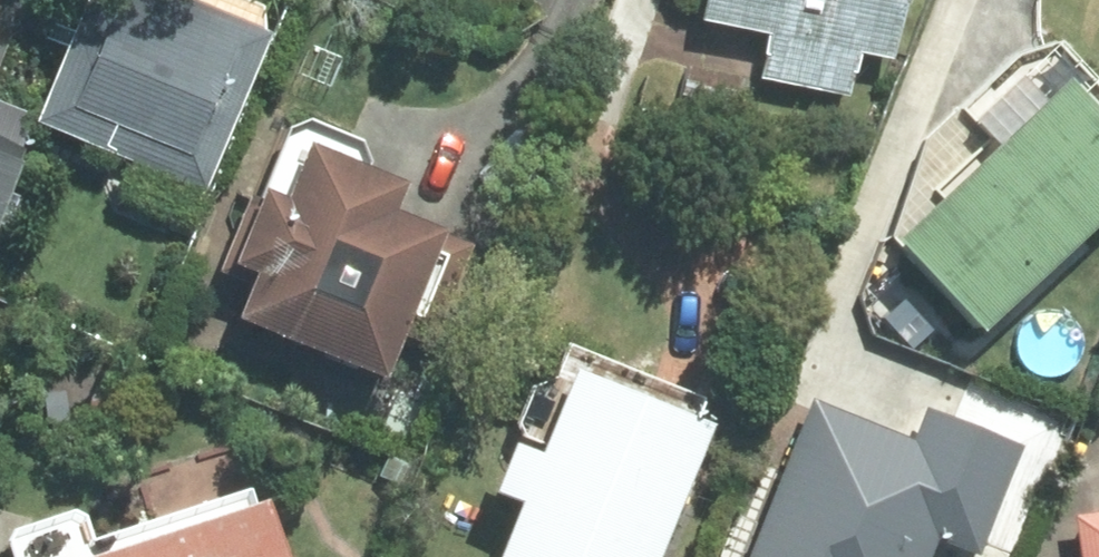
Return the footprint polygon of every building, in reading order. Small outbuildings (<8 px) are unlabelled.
[(253,36),(162,0),(64,0),(15,122),(192,191),(253,36)] [(892,0),(689,0),(685,20),(761,35),(753,78),(845,96),(852,52),(881,57),(892,0)] [(1098,210),(1098,124),(1056,78),(886,237),(971,329),(1098,210)] [(370,208),(378,185),(348,173),(351,163),(343,143),(289,122),(269,130),(243,195),(235,192),(204,267),(225,276),(207,322),(357,382),(378,330),(423,347),(463,246),(370,208)] [(22,152),(0,143),(0,205),(22,152)] [(681,428),(544,372),(510,454),(486,444),(466,494),(491,505),(470,556),(629,556),(681,428)] [(805,403),(741,556),(919,556),(926,542),(964,556),(1009,448),(911,408),(898,441),(805,403)] [(248,496),(61,556),(269,556),(248,496)] [(1060,517),(1066,556),(1098,556),(1098,512),(1060,517)]
